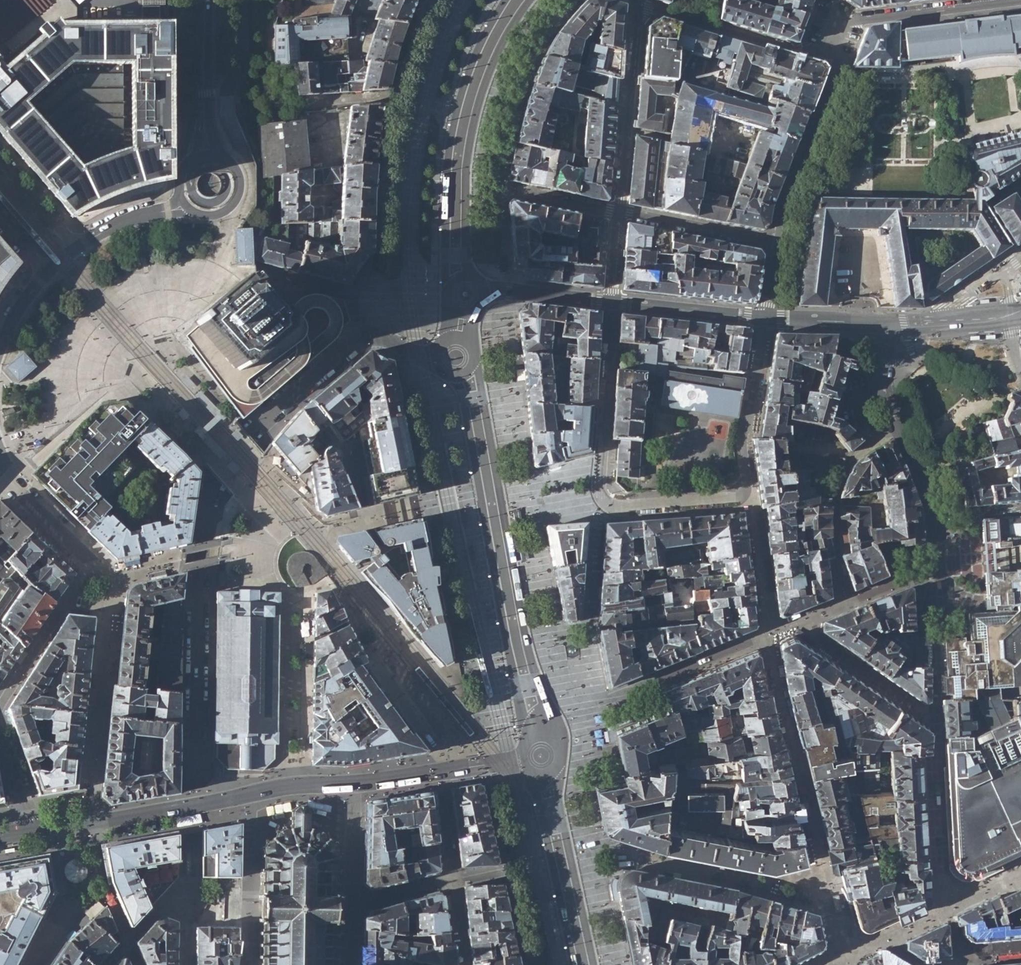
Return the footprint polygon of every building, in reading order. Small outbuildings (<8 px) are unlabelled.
[(2,59),(59,9),(69,9),(70,8),(63,0),(0,0),(0,60),(2,59)] [(70,8),(69,9),(57,19),(64,26),(143,26),(143,18),(80,18),(75,13),(80,8),(73,0),(63,0),(70,8)] [(292,20),(333,16),(339,0),(294,0),(292,20)] [(333,16),(343,18),(349,18),(358,0),(339,0),(333,16)] [(349,18),(352,18),(371,20),(374,20),(381,5),(369,0),(358,0),(349,18)] [(406,24),(410,16),(413,8),(415,2),(411,0),(369,0),(381,5),(374,20),(406,24)] [(556,35),(582,42),(592,31),(594,21),(598,22),(605,2),(600,0),(588,0),(566,24),(556,35)] [(764,34),(771,7),(763,5),(747,0),(724,0),(720,20),(764,34)] [(810,4),(793,0),(776,0),(774,8),(806,16),(809,16),(812,4),(810,4)] [(846,1),(857,8),(906,2),(905,0),(846,0),(846,1)] [(623,8),(605,2),(598,22),(600,25),(598,46),(620,52),(623,8)] [(160,26),(160,6),(143,6),(143,18),(143,26),(64,26),(57,19),(69,9),(59,9),(2,59),(0,60),(0,132),(67,209),(73,216),(80,211),(89,206),(100,201),(114,195),(119,194),(127,191),(141,186),(154,183),(169,180),(169,26),(160,26)] [(796,43),(806,16),(774,8),(771,7),(764,34),(796,43)] [(274,67),(292,66),(298,65),(298,64),(296,46),(301,41),(345,37),(343,18),(333,16),(292,20),(292,26),(276,25),(274,27),(275,31),(274,32),(274,61),(276,61),(276,65),(274,65),(274,67)] [(958,64),(973,60),(978,59),(984,58),(989,57),(995,57),(1003,57),(1010,56),(1009,50),(1011,50),(1016,50),(1016,49),(1020,48),(1020,16),(999,19),(999,18),(988,19),(988,20),(972,22),(972,21),(961,23),(961,24),(902,31),(906,64),(928,61),(931,60),(952,57),(952,59),(955,59),(957,58),(958,64)] [(343,18),(345,37),(353,37),(352,18),(349,18),(343,18)] [(647,27),(643,77),(673,81),(676,81),(683,66),(690,53),(673,48),(680,24),(660,18),(647,27)] [(392,65),(406,24),(374,20),(371,20),(367,32),(372,34),(364,58),(369,59),(392,65)] [(719,36),(680,24),(673,48),(690,53),(707,58),(709,54),(713,55),(719,36)] [(896,68),(897,32),(897,24),(869,27),(866,29),(852,67),(853,69),(870,68),(896,68)] [(549,47),(544,58),(576,66),(582,45),(582,42),(556,35),(549,47)] [(795,59),(719,36),(713,55),(730,61),(729,64),(732,65),(727,79),(724,87),(762,98),(764,92),(771,94),(769,100),(807,112),(820,79),(824,70),(823,70),(821,66),(811,62),(811,63),(795,58),(795,59)] [(618,77),(620,52),(598,46),(593,45),(591,54),(587,69),(618,77)] [(346,93),(362,91),(369,59),(364,58),(348,60),(348,72),(352,72),(352,76),(348,76),(348,81),(346,81),(346,93)] [(538,71),(533,85),(558,91),(616,105),(618,77),(587,69),(576,66),(544,58),(538,71)] [(386,89),(392,65),(369,59),(362,91),(386,89)] [(317,95),(346,93),(346,81),(346,72),(348,72),(348,60),(313,63),(317,95)] [(727,79),(732,65),(729,64),(722,62),(721,62),(717,61),(713,75),(721,77),(727,79)] [(298,97),(317,95),(313,63),(298,64),(298,65),(292,66),(296,82),(298,97)] [(681,82),(716,91),(721,77),(713,75),(683,66),(676,81),(681,82)] [(116,157),(135,153),(134,70),(82,70),(35,110),(88,170),(101,163),(116,157)] [(670,135),(669,143),(669,145),(703,153),(705,142),(710,142),(715,112),(711,111),(717,93),(718,92),(716,91),(681,82),(680,83),(676,100),(677,101),(676,105),(674,111),(674,114),(650,112),(652,92),(671,94),(673,81),(643,77),(641,77),(636,128),(670,135)] [(527,102),(516,144),(536,148),(555,152),(557,142),(549,140),(554,116),(555,116),(557,107),(554,106),(558,91),(533,85),(527,102)] [(584,158),(612,164),(616,105),(558,91),(554,106),(557,107),(579,112),(579,116),(586,117),(583,158),(584,158)] [(726,199),(704,193),(703,197),(698,196),(694,217),(762,230),(767,226),(770,207),(807,112),(769,100),(766,107),(717,93),(711,111),(715,112),(776,129),(774,137),(758,132),(746,164),(711,155),(704,179),(706,180),(705,187),(728,194),(730,188),(733,189),(733,186),(737,188),(729,210),(724,209),(726,199)] [(349,107),(346,137),(342,170),(375,167),(383,105),(349,107)] [(304,139),(304,121),(258,124),(264,178),(270,177),(279,177),(305,174),(304,139)] [(987,200),(993,196),(989,191),(996,187),(997,189),(1020,176),(1020,134),(965,147),(969,169),(971,169),(973,175),(971,176),(971,177),(970,178),(969,180),(969,181),(970,182),(970,184),(971,185),(971,186),(973,187),(974,188),(974,197),(974,201),(980,202),(987,200)] [(635,136),(629,204),(651,209),(656,160),(659,160),(659,164),(667,166),(668,153),(669,145),(669,143),(635,136)] [(536,148),(516,144),(509,180),(528,184),(536,148)] [(662,211),(694,217),(698,196),(701,183),(697,182),(703,153),(669,145),(668,153),(667,166),(662,211)] [(555,152),(536,148),(528,184),(551,189),(559,153),(555,152)] [(583,158),(559,153),(551,189),(578,194),(582,181),(584,158),(583,158)] [(612,164),(584,158),(582,181),(610,188),(612,164)] [(656,160),(651,209),(662,211),(667,166),(659,164),(659,160),(656,160)] [(279,177),(280,192),(276,192),(277,202),(278,202),(279,225),(285,225),(302,224),(336,223),(371,222),(375,167),(342,170),(305,174),(279,177)] [(270,177),(272,193),(276,192),(280,192),(279,177),(270,177)] [(610,188),(582,181),(578,194),(607,201),(609,200),(610,188)] [(1014,244),(1015,246),(1020,242),(1020,207),(1013,195),(991,209),(1014,244)] [(894,308),(921,309),(921,307),(1014,244),(991,209),(987,200),(980,202),(974,201),(913,200),(901,200),(887,200),(876,200),(820,199),(815,199),(808,218),(806,231),(804,247),(800,288),(798,305),(798,306),(823,306),(824,306),(826,288),(829,256),(831,241),(832,236),(835,236),(838,236),(838,229),(844,229),(851,229),(857,229),(864,229),(870,229),(876,229),(877,236),(880,236),(883,236),(884,242),(886,258),(891,290),(894,308)] [(583,263),(587,216),(511,201),(508,204),(513,259),(562,262),(583,263)] [(604,219),(587,216),(583,263),(604,265),(607,223),(604,219)] [(371,254),(371,222),(336,223),(336,247),(324,247),(304,243),(301,254),(297,271),(347,285),(353,273),(361,262),(371,254)] [(336,223),(302,224),(304,243),(324,247),(336,247),(336,223)] [(254,245),(256,260),(260,262),(297,271),(301,254),(304,243),(302,224),(285,225),(279,225),(274,226),(259,227),(251,227),(254,245)] [(627,224),(625,249),(655,253),(660,254),(660,257),(661,257),(661,266),(673,267),(675,256),(670,255),(670,233),(627,224)] [(250,227),(233,230),(235,249),(238,268),(255,265),(255,262),(253,246),(250,227)] [(724,243),(670,233),(670,255),(675,256),(721,263),(724,243)] [(758,249),(724,243),(721,263),(760,268),(762,256),(758,249)] [(5,281),(16,266),(0,248),(0,288),(5,281)] [(625,249),(624,271),(672,275),(673,267),(661,266),(654,265),(655,253),(625,249)] [(721,263),(675,256),(673,267),(672,275),(676,296),(751,304),(753,303),(755,302),(760,268),(721,263)] [(562,262),(513,259),(514,270),(523,280),(559,283),(562,262)] [(562,262),(559,283),(602,288),(604,265),(583,263),(562,262)] [(622,290),(676,296),(672,275),(624,271),(622,290)] [(341,302),(255,278),(200,320),(200,322),(185,334),(193,344),(242,411),(249,406),(259,398),(305,358),(347,321),(345,318),(344,314),(343,310),(341,305),(341,302)] [(51,300),(59,292),(57,289),(49,297),(51,300)] [(518,313),(522,354),(562,357),(566,357),(566,354),(560,353),(561,344),(561,338),(563,313),(572,315),(572,309),(527,304),(518,313)] [(601,313),(572,309),(572,315),(563,313),(561,338),(577,339),(577,345),(561,344),(560,353),(566,354),(566,357),(598,360),(601,313)] [(624,342),(638,343),(648,343),(656,345),(659,319),(620,315),(619,342),(624,342)] [(685,322),(659,319),(656,345),(655,363),(662,364),(663,355),(667,356),(666,364),(667,365),(676,366),(676,361),(674,359),(675,355),(675,351),(681,351),(685,322)] [(724,326),(685,322),(681,351),(675,351),(675,355),(692,357),(693,348),(726,352),(728,343),(729,335),(725,334),(724,333),(724,326)] [(731,327),(724,326),(724,333),(725,334),(729,335),(728,343),(747,346),(750,331),(748,329),(731,327)] [(775,334),(768,378),(778,379),(779,383),(789,384),(789,390),(797,391),(798,384),(798,380),(799,377),(796,376),(798,365),(802,366),(806,354),(800,352),(800,347),(789,346),(793,335),(775,334)] [(835,336),(793,335),(789,346),(800,347),(800,352),(806,354),(809,355),(807,367),(809,368),(806,385),(809,385),(814,369),(823,372),(828,355),(830,355),(835,336)] [(638,343),(637,373),(646,374),(655,375),(665,377),(666,372),(667,365),(666,364),(662,364),(655,363),(656,345),(648,343),(638,343)] [(742,373),(747,346),(728,343),(726,352),(693,348),(692,357),(692,361),(691,368),(706,369),(706,364),(713,364),(712,369),(742,373)] [(24,352),(5,368),(18,383),(37,367),(24,352)] [(358,362),(351,368),(364,383),(365,382),(370,387),(366,391),(367,394),(369,398),(368,403),(360,406),(362,412),(354,419),(350,414),(334,425),(329,427),(332,432),(340,443),(368,420),(400,413),(396,391),(390,363),(378,358),(369,353),(358,362)] [(522,354),(527,403),(559,405),(562,357),(522,354)] [(830,417),(844,368),(866,375),(863,366),(830,355),(828,355),(823,372),(816,393),(807,392),(802,405),(796,404),(797,391),(789,390),(788,404),(789,404),(789,419),(809,423),(810,422),(826,426),(837,430),(835,434),(849,451),(871,433),(863,423),(852,432),(840,421),(830,417)] [(595,407),(598,360),(566,357),(562,357),(559,405),(562,405),(595,407)] [(676,366),(691,368),(692,361),(674,359),(676,361),(676,366)] [(327,389),(311,402),(329,427),(334,425),(350,414),(354,410),(354,408),(357,406),(355,394),(359,391),(359,387),(364,383),(351,368),(327,389)] [(612,438),(618,439),(639,441),(641,441),(644,404),(647,404),(648,401),(645,401),(645,399),(646,399),(647,393),(644,393),(646,374),(637,373),(622,372),(617,372),(612,438)] [(743,378),(723,376),(723,380),(666,372),(665,377),(664,378),(666,379),(742,388),(743,378)] [(194,383),(187,376),(182,380),(188,388),(194,383)] [(742,388),(666,379),(664,378),(660,405),(737,416),(742,388)] [(768,378),(764,404),(785,404),(788,404),(789,390),(789,384),(779,383),(778,379),(768,378)] [(227,418),(202,390),(196,395),(221,423),(227,418)] [(1007,399),(1010,402),(1004,418),(984,423),(992,455),(1020,450),(1020,444),(1013,445),(1011,431),(1020,430),(1020,431),(1020,400),(1009,394),(1007,399)] [(302,410),(299,413),(312,430),(316,428),(320,425),(326,435),(332,432),(329,427),(311,402),(304,409),(302,410)] [(527,403),(530,435),(560,432),(562,405),(559,405),(527,403)] [(123,405),(99,409),(103,412),(117,410),(130,415),(134,410),(128,405),(123,404),(123,405)] [(764,404),(758,439),(782,440),(789,441),(789,436),(789,424),(784,423),(785,404),(764,404)] [(562,461),(592,454),(595,407),(562,405),(560,432),(559,445),(562,461)] [(190,415),(183,408),(178,413),(185,420),(190,415)] [(99,409),(32,478),(57,502),(58,501),(89,532),(107,513),(151,468),(129,446),(149,424),(134,410),(130,415),(117,410),(103,412),(99,409)] [(271,445),(297,474),(320,457),(320,456),(320,455),(321,454),(321,453),(321,452),(322,452),(322,451),(323,450),(324,449),(325,449),(312,430),(299,413),(285,429),(271,445)] [(368,420),(357,429),(368,481),(374,505),(417,495),(400,413),(368,420)] [(835,441),(835,434),(837,430),(826,426),(810,422),(809,423),(789,419),(789,424),(789,436),(835,441)] [(181,456),(149,424),(129,446),(151,468),(153,466),(156,469),(159,467),(170,478),(168,481),(169,483),(172,480),(176,483),(175,491),(168,490),(164,522),(140,528),(140,535),(129,538),(127,534),(107,513),(89,532),(87,533),(116,561),(176,547),(187,544),(197,474),(181,456)] [(243,436),(236,429),(230,434),(237,441),(243,436)] [(535,468),(562,461),(559,445),(560,432),(530,435),(533,466),(535,468)] [(618,439),(618,449),(639,451),(639,441),(618,439)] [(761,508),(765,508),(791,504),(791,491),(786,491),(785,488),(782,488),(782,483),(791,483),(791,472),(784,472),(783,461),(777,461),(776,454),(783,453),(782,440),(758,439),(752,439),(761,508)] [(871,529),(879,546),(900,541),(904,540),(903,521),(921,520),(920,508),(906,470),(892,439),(882,445),(890,461),(885,463),(885,465),(886,471),(887,477),(887,478),(886,482),(886,483),(885,486),(884,487),(883,488),(882,492),(876,493),(877,498),(883,498),(886,528),(871,529)] [(325,517),(356,509),(348,488),(338,461),(339,460),(339,459),(339,458),(339,457),(339,456),(339,455),(338,454),(338,453),(338,452),(337,452),(337,451),(336,451),(336,450),(335,450),(335,449),(334,449),(333,448),(332,448),(331,448),(330,448),(329,448),(328,448),(327,448),(326,448),(325,449),(324,449),(323,450),(322,451),(322,452),(321,452),(321,453),(321,454),(320,455),(320,456),(320,457),(297,474),(314,494),(316,512),(325,517)] [(637,478),(639,451),(618,449),(617,462),(616,476),(637,478)] [(971,463),(972,467),(957,470),(963,505),(964,507),(1020,502),(1020,450),(992,455),(971,463)] [(792,457),(793,472),(806,472),(840,471),(845,458),(827,455),(792,457)] [(876,495),(883,488),(884,487),(885,486),(886,483),(886,482),(887,478),(887,477),(886,471),(883,464),(878,459),(871,456),(864,455),(856,457),(850,462),(846,468),(845,475),(846,483),(849,489),(857,495),(866,497),(876,495)] [(239,469),(232,462),(226,466),(233,474),(239,469)] [(793,472),(791,472),(791,483),(791,491),(791,504),(792,506),(829,506),(830,496),(811,495),(812,488),(805,488),(806,472),(793,472)] [(6,563),(7,562),(32,534),(0,503),(0,558),(6,563)] [(765,508),(769,532),(795,529),(795,525),(794,519),(792,506),(791,504),(765,508)] [(802,524),(803,528),(810,528),(814,550),(816,562),(827,560),(834,558),(829,539),(828,522),(829,506),(792,506),(794,519),(801,518),(802,524)] [(839,506),(839,518),(845,519),(855,519),(855,528),(870,525),(869,508),(868,507),(839,506)] [(742,513),(689,519),(690,543),(691,544),(706,542),(708,550),(704,550),(706,557),(709,556),(710,562),(749,554),(746,534),(746,531),(744,531),(742,513)] [(994,518),(1003,548),(1007,546),(1017,545),(1017,541),(1020,541),(1020,515),(994,517),(994,518)] [(839,518),(842,551),(849,548),(845,519),(839,518)] [(982,543),(990,543),(989,537),(987,537),(986,523),(988,523),(988,518),(981,519),(982,543)] [(989,519),(988,518),(988,523),(986,523),(987,537),(989,537),(990,543),(991,543),(991,542),(995,541),(996,547),(997,548),(1003,548),(994,518),(989,519)] [(450,662),(453,661),(448,636),(443,613),(441,613),(440,607),(441,607),(437,590),(433,591),(430,581),(433,581),(432,573),(428,572),(427,564),(432,565),(423,522),(421,522),(420,519),(345,536),(345,537),(344,537),(341,546),(342,547),(341,548),(352,562),(367,558),(371,563),(361,572),(440,667),(443,666),(441,661),(448,658),(450,662)] [(606,524),(602,574),(642,570),(646,570),(687,566),(692,565),(700,564),(699,556),(699,550),(691,544),(690,543),(689,519),(606,524)] [(855,590),(870,583),(863,567),(857,552),(858,551),(857,535),(855,535),(855,528),(855,519),(845,519),(849,548),(842,551),(842,556),(855,590)] [(921,522),(921,520),(903,521),(904,540),(900,541),(901,545),(902,547),(923,545),(923,539),(922,533),(921,522)] [(804,542),(803,528),(802,524),(795,525),(795,529),(769,532),(766,533),(769,554),(771,554),(804,552),(809,551),(808,541),(804,542)] [(556,566),(581,563),(582,562),(583,562),(585,550),(587,525),(565,526),(546,527),(551,553),(553,565),(556,564),(556,566)] [(871,529),(870,525),(855,528),(855,535),(857,535),(858,551),(857,552),(863,567),(870,583),(887,576),(880,550),(879,546),(871,529)] [(38,539),(32,534),(7,562),(15,571),(21,577),(46,547),(38,539)] [(886,549),(901,545),(900,541),(879,546),(880,550),(886,549)] [(75,575),(46,547),(21,577),(28,585),(29,585),(29,584),(55,604),(62,593),(75,575)] [(829,598),(827,560),(816,562),(814,550),(809,551),(804,552),(805,577),(808,576),(809,582),(806,582),(806,587),(809,594),(814,604),(829,598)] [(771,554),(774,580),(805,577),(804,552),(771,554)] [(751,570),(749,554),(710,562),(711,569),(723,568),(725,574),(751,570)] [(3,579),(10,579),(9,578),(15,571),(7,562),(6,563),(0,558),(0,584),(3,579)] [(564,621),(567,623),(576,622),(578,619),(583,565),(581,563),(556,566),(554,569),(564,621)] [(703,587),(702,577),(708,576),(706,564),(700,564),(692,565),(692,568),(688,569),(687,566),(646,570),(648,582),(663,580),(692,577),(693,591),(701,591),(700,587),(703,587)] [(995,608),(1001,607),(1001,570),(1008,566),(999,566),(999,571),(993,572),(992,571),(993,578),(991,578),(993,605),(995,605),(995,608)] [(1016,605),(1020,605),(1020,579),(1018,579),(1018,580),(1010,581),(1009,581),(1008,571),(1008,566),(1001,570),(1001,607),(1016,605)] [(602,574),(601,587),(636,583),(643,582),(642,570),(602,574)] [(753,582),(751,570),(725,574),(722,574),(723,587),(730,586),(729,581),(734,581),(735,585),(753,582)] [(1018,570),(1008,571),(1009,581),(1010,581),(1018,580),(1018,579),(1018,570)] [(987,606),(993,605),(991,578),(993,578),(992,571),(985,571),(987,606)] [(142,667),(144,667),(145,659),(159,660),(156,690),(178,693),(181,598),(184,574),(135,586),(126,597),(117,684),(116,686),(139,688),(142,667)] [(708,576),(702,577),(703,587),(704,589),(723,587),(722,574),(708,576)] [(774,580),(776,591),(806,587),(806,582),(805,577),(774,580)] [(3,579),(0,584),(0,615),(19,588),(10,579),(3,579)] [(599,604),(599,613),(629,611),(644,607),(653,606),(654,606),(653,601),(644,602),(643,598),(659,595),(661,605),(663,604),(671,603),(670,591),(665,592),(663,580),(648,582),(643,582),(636,583),(640,598),(628,601),(628,600),(609,605),(599,604)] [(756,605),(753,582),(735,585),(730,586),(723,587),(704,589),(704,591),(701,591),(693,591),(692,592),(693,601),(695,601),(704,599),(703,598),(706,597),(706,599),(708,605),(696,606),(697,612),(710,611),(726,608),(756,605)] [(601,587),(599,604),(609,605),(628,600),(628,601),(640,598),(636,583),(601,587)] [(55,604),(29,584),(29,585),(28,585),(23,592),(19,588),(0,615),(0,625),(1,624),(25,648),(55,604)] [(776,591),(777,601),(809,594),(806,587),(776,591)] [(907,588),(865,605),(877,633),(897,646),(901,649),(905,655),(903,656),(896,666),(911,667),(912,636),(913,636),(910,590),(907,588)] [(315,594),(314,616),(336,605),(330,590),(315,594)] [(275,759),(275,744),(277,744),(277,732),(276,732),(277,674),(276,674),(277,663),(278,604),(279,604),(279,594),(256,594),(256,592),(238,591),(238,593),(220,593),(216,593),(216,595),(216,599),(216,603),(217,603),(217,604),(218,604),(218,616),(217,616),(217,619),(217,630),(216,630),(216,633),(217,633),(217,644),(216,644),(216,647),(217,647),(217,659),(216,659),(216,661),(217,661),(217,672),(216,672),(215,675),(217,675),(216,687),(215,687),(215,690),(216,690),(216,701),(215,701),(215,704),(216,704),(216,715),(214,715),(214,716),(214,718),(216,718),(216,729),(214,729),(214,731),(213,735),(214,735),(214,739),(213,739),(213,743),(215,743),(215,759),(221,766),(226,772),(240,772),(240,770),(250,770),(250,772),(263,772),(275,759)] [(782,617),(814,604),(809,594),(777,601),(779,616),(782,617)] [(339,603),(336,605),(314,616),(314,625),(314,637),(346,621),(339,603)] [(672,607),(671,603),(663,604),(666,622),(693,620),(691,605),(672,607)] [(656,623),(666,622),(663,604),(661,605),(654,606),(653,606),(656,623)] [(756,605),(726,608),(727,625),(734,625),(734,627),(756,627),(756,605)] [(820,632),(859,659),(877,633),(865,605),(822,623),(820,632)] [(1016,605),(1016,609),(988,611),(979,612),(972,620),(972,626),(972,641),(969,641),(971,700),(992,700),(991,688),(1020,685),(1020,605),(1016,605)] [(646,624),(656,623),(653,606),(644,607),(646,624)] [(616,629),(646,624),(644,607),(629,611),(599,613),(597,631),(616,629)] [(698,628),(693,629),(691,631),(700,651),(754,629),(756,627),(734,627),(734,625),(727,625),(726,608),(710,611),(710,616),(697,617),(698,628)] [(67,616),(45,651),(60,662),(62,659),(66,659),(67,660),(64,664),(63,673),(87,676),(90,649),(93,619),(67,616)] [(25,648),(1,624),(0,625),(0,646),(2,648),(15,661),(16,661),(25,648)] [(314,656),(314,658),(355,639),(348,625),(314,642),(314,656)] [(700,651),(691,631),(693,629),(694,628),(693,625),(598,635),(608,688),(623,682),(700,651)] [(859,659),(888,678),(896,666),(903,656),(894,650),(897,646),(877,633),(859,659)] [(780,642),(787,688),(812,681),(810,677),(809,673),(812,670),(819,675),(820,679),(830,677),(838,664),(795,635),(792,635),(781,639),(780,642)] [(931,636),(913,636),(912,636),(911,667),(930,668),(931,636)] [(314,658),(313,667),(323,663),(327,672),(362,652),(358,645),(355,639),(314,658)] [(950,695),(950,700),(966,700),(971,700),(969,641),(967,642),(967,639),(944,640),(947,695),(950,695)] [(897,646),(894,650),(903,656),(905,655),(901,649),(897,646)] [(15,661),(2,648),(0,649),(0,683),(15,661)] [(757,649),(715,666),(727,697),(766,690),(767,690),(760,651),(757,649)] [(45,651),(11,705),(30,708),(37,697),(40,692),(43,693),(45,692),(45,689),(43,687),(60,662),(45,651)] [(324,709),(329,720),(324,722),(339,741),(321,757),(321,766),(346,766),(425,753),(425,750),(424,749),(412,733),(411,733),(391,704),(369,672),(372,670),(362,652),(327,672),(327,673),(330,676),(326,678),(326,677),(313,683),(312,713),(324,709)] [(313,680),(327,673),(327,672),(323,663),(313,667),(313,671),(313,680)] [(900,706),(838,664),(830,677),(820,679),(830,720),(836,743),(847,741),(848,746),(872,747),(880,736),(852,735),(844,699),(848,696),(888,724),(900,706)] [(665,686),(673,705),(674,704),(674,705),(677,704),(677,705),(696,702),(727,697),(715,666),(665,686)] [(929,702),(930,668),(911,667),(896,666),(888,678),(925,704),(929,702)] [(83,715),(87,676),(63,673),(60,675),(59,685),(56,685),(53,688),(55,691),(57,699),(55,701),(51,699),(37,697),(30,708),(39,709),(83,715)] [(787,688),(801,741),(824,736),(822,729),(820,722),(830,720),(820,679),(812,681),(787,688)] [(139,688),(116,686),(113,686),(110,716),(178,725),(178,693),(156,690),(155,690),(154,696),(147,695),(148,689),(139,688)] [(771,689),(767,690),(766,690),(727,697),(696,702),(698,714),(700,713),(700,714),(703,714),(702,709),(706,709),(705,705),(708,704),(709,713),(728,710),(726,701),(739,699),(741,707),(742,707),(755,705),(756,710),(766,710),(775,708),(771,689)] [(888,724),(848,696),(844,699),(852,735),(880,736),(888,724)] [(944,739),(945,739),(968,738),(968,733),(972,733),(972,732),(972,730),(973,729),(973,722),(968,722),(968,715),(967,715),(966,700),(950,700),(942,700),(944,739)] [(1013,701),(1013,707),(1013,719),(1011,720),(972,737),(968,738),(945,739),(947,760),(953,862),(953,864),(955,867),(957,870),(959,872),(961,873),(963,874),(966,875),(970,875),(972,875),(975,874),(1020,852),(1020,700),(1013,701)] [(966,700),(967,715),(968,715),(976,715),(977,732),(972,732),(972,733),(968,733),(968,738),(972,737),(1011,720),(1007,710),(1011,709),(1011,708),(1013,707),(1013,701),(1012,700),(992,700),(971,700),(966,700)] [(677,705),(680,717),(698,714),(696,702),(677,705)] [(673,705),(644,717),(653,738),(654,740),(661,738),(660,736),(682,727),(680,717),(677,705),(677,704),(674,705),(674,704),(673,705)] [(8,709),(17,735),(36,729),(33,719),(42,720),(42,715),(39,715),(39,709),(30,708),(11,705),(8,709)] [(928,725),(900,706),(888,724),(880,736),(872,747),(848,746),(848,748),(850,765),(851,767),(864,767),(878,767),(879,748),(890,748),(920,748),(921,748),(928,749),(929,729),(928,726),(928,725)] [(778,724),(775,708),(766,710),(756,710),(743,713),(747,731),(780,725),(779,724),(778,724)] [(80,746),(83,715),(39,709),(39,715),(42,715),(42,720),(43,719),(51,720),(53,723),(51,739),(54,740),(55,743),(80,746)] [(311,765),(321,766),(321,757),(339,741),(324,722),(329,720),(324,709),(312,713),(312,754),(311,765)] [(728,710),(709,713),(703,714),(700,714),(702,725),(701,725),(701,728),(703,728),(704,739),(707,739),(732,736),(729,724),(731,724),(728,710)] [(680,717),(682,727),(683,728),(701,725),(702,725),(700,714),(700,713),(698,714),(680,717)] [(108,731),(109,731),(104,782),(103,782),(102,797),(110,804),(177,793),(178,725),(110,716),(108,731)] [(616,728),(624,768),(642,768),(641,764),(645,764),(643,754),(644,754),(641,743),(653,738),(644,717),(616,728)] [(803,742),(807,758),(848,748),(848,746),(847,741),(836,743),(830,720),(820,722),(822,729),(824,736),(801,741),(801,742),(803,742)] [(785,744),(780,725),(747,731),(742,732),(742,734),(732,736),(707,739),(709,753),(744,748),(742,742),(751,740),(754,750),(785,744)] [(80,746),(55,743),(53,745),(40,740),(36,729),(17,735),(38,797),(76,790),(80,746)] [(791,766),(785,744),(754,750),(741,752),(742,763),(744,775),(761,772),(769,774),(792,771),(791,766)] [(658,762),(674,762),(685,761),(685,760),(691,759),(689,747),(656,752),(658,762)] [(807,758),(810,772),(840,767),(850,765),(848,748),(807,758)] [(923,791),(921,748),(920,748),(890,748),(893,792),(923,791)] [(642,768),(647,768),(647,763),(658,762),(656,752),(656,751),(644,754),(643,754),(645,764),(641,764),(642,768)] [(742,763),(741,752),(691,759),(685,760),(685,761),(686,769),(700,773),(718,771),(723,766),(742,763)] [(624,768),(626,779),(596,785),(604,826),(608,829),(664,847),(666,829),(661,828),(662,824),(666,825),(667,818),(666,818),(666,806),(668,806),(670,783),(671,783),(671,782),(672,782),(674,762),(658,762),(647,763),(647,768),(642,768),(624,768)] [(810,772),(817,802),(847,794),(840,767),(810,772)] [(878,767),(864,767),(866,794),(880,793),(878,767)] [(795,789),(792,771),(769,774),(770,778),(772,791),(795,789)] [(772,791),(770,778),(753,780),(755,793),(772,791)] [(798,802),(795,789),(772,791),(755,793),(753,780),(737,782),(734,795),(738,795),(738,805),(744,805),(768,804),(798,802)] [(806,859),(802,838),(801,837),(779,837),(779,839),(781,844),(773,847),(677,828),(680,813),(679,812),(680,808),(723,807),(721,814),(723,814),(726,808),(731,807),(734,795),(737,782),(672,782),(671,782),(671,783),(670,783),(668,806),(666,806),(666,818),(667,818),(666,825),(666,829),(664,847),(773,867),(806,859)] [(450,790),(460,867),(494,866),(495,864),(496,861),(480,787),(476,785),(450,790)] [(638,801),(662,796),(661,791),(637,796),(638,801)] [(880,793),(866,794),(859,794),(870,837),(874,855),(875,855),(899,854),(926,852),(923,791),(893,792),(880,793)] [(365,803),(365,869),(402,863),(400,849),(413,846),(437,842),(430,793),(365,803)] [(817,802),(828,844),(870,837),(859,794),(847,794),(817,802)] [(799,813),(798,802),(768,804),(744,805),(744,815),(775,815),(799,813)] [(292,812),(292,818),(290,818),(290,820),(292,820),(292,825),(290,825),(290,828),(291,828),(288,830),(285,829),(285,827),(282,827),(282,830),(279,832),(277,830),(275,832),(277,834),(275,839),(274,837),(272,839),(273,841),(267,842),(266,841),(265,842),(266,844),(263,847),(261,847),(261,850),(263,850),(263,855),(262,855),(262,857),(263,857),(263,859),(266,859),(265,864),(264,864),(264,870),(260,869),(260,872),(264,872),(264,882),(260,882),(260,885),(264,885),(263,895),(259,895),(259,898),(262,898),(261,919),(259,919),(259,922),(263,922),(263,932),(260,932),(259,934),(263,934),(263,944),(260,944),(260,947),(261,947),(261,955),(260,955),(259,958),(263,958),(263,964),(334,964),(334,960),(338,960),(338,957),(335,957),(335,948),(338,948),(338,945),(335,945),(335,936),(338,936),(338,933),(335,933),(335,923),(340,923),(340,920),(336,920),(337,900),(341,900),(341,897),(336,896),(336,886),(339,886),(339,884),(336,884),(336,874),(339,874),(339,871),(337,871),(337,860),(339,860),(339,858),(338,858),(338,852),(340,852),(340,850),(338,850),(336,846),(337,844),(335,842),(333,844),(329,842),(329,841),(328,839),(326,840),(325,835),(326,834),(325,832),(323,833),(320,831),(320,828),(318,828),(318,830),(312,831),(311,828),(312,828),(312,826),(310,826),(310,821),(312,821),(312,818),(311,818),(311,812),(313,811),(312,809),(310,810),(307,806),(308,804),(305,803),(304,805),(299,805),(298,803),(296,804),(297,806),(293,810),(291,809),(290,811),(292,812)] [(730,823),(731,814),(731,807),(726,808),(723,814),(721,814),(720,820),(730,823)] [(800,824),(799,813),(775,815),(744,815),(731,814),(730,823),(729,834),(735,836),(771,837),(771,839),(779,839),(779,837),(801,837),(804,837),(800,824)] [(729,834),(730,823),(720,820),(718,832),(727,834),(726,835),(729,836),(729,834)] [(202,831),(202,877),(240,876),(240,823),(202,831)] [(177,877),(177,835),(104,848),(111,883),(117,898),(130,927),(132,926),(177,877)] [(833,868),(843,865),(875,858),(875,855),(874,855),(870,837),(828,844),(833,868)] [(441,869),(437,842),(413,846),(415,860),(402,863),(365,869),(365,883),(373,890),(438,873),(441,869)] [(413,846),(400,849),(402,863),(415,860),(413,846)] [(927,863),(926,852),(899,854),(900,864),(907,865),(927,863)] [(45,858),(0,866),(0,964),(15,964),(21,951),(51,893),(48,876),(45,858)] [(86,859),(66,858),(66,879),(85,880),(86,859)] [(843,865),(850,891),(862,889),(870,890),(889,886),(885,875),(879,877),(875,858),(843,865)] [(929,898),(927,863),(907,865),(907,870),(912,871),(914,879),(916,879),(918,887),(919,887),(922,901),(929,898)] [(923,906),(922,901),(919,887),(918,887),(916,879),(914,879),(912,871),(907,870),(907,865),(900,864),(888,866),(889,874),(885,875),(889,886),(891,886),(898,913),(899,917),(923,906)] [(704,948),(710,925),(720,929),(723,917),(729,919),(736,891),(633,871),(630,871),(627,872),(624,873),(621,875),(619,877),(618,879),(617,882),(617,885),(623,919),(632,922),(632,924),(645,926),(646,938),(665,942),(671,919),(680,922),(680,921),(680,919),(699,923),(698,925),(691,947),(704,948)] [(463,887),(464,902),(504,897),(501,884),(463,887)] [(870,926),(898,913),(891,886),(889,886),(870,890),(862,889),(850,891),(857,919),(870,926)] [(997,900),(1001,914),(1020,905),(1020,889),(997,900)] [(720,929),(740,934),(749,895),(736,891),(729,919),(723,917),(720,929)] [(440,893),(401,903),(401,915),(413,914),(445,910),(443,897),(440,893)] [(757,949),(769,901),(749,895),(740,934),(736,950),(742,952),(757,949)] [(997,900),(995,896),(984,902),(994,926),(1001,925),(1004,924),(1001,914),(997,900)] [(464,902),(466,914),(507,912),(504,897),(464,902)] [(774,941),(780,904),(774,903),(769,901),(757,949),(771,946),(773,946),(774,941)] [(984,902),(982,903),(989,919),(985,920),(989,927),(994,926),(984,902)] [(364,920),(364,929),(388,930),(402,930),(401,915),(401,903),(370,911),(364,920)] [(982,903),(973,907),(978,921),(981,927),(989,927),(985,920),(989,919),(982,903)] [(787,943),(793,908),(780,904),(774,941),(787,943)] [(1001,914),(1004,924),(1007,923),(1016,920),(1020,918),(1020,905),(1001,914)] [(956,927),(961,926),(978,921),(973,907),(953,916),(956,927)] [(105,908),(90,921),(116,943),(119,940),(105,908)] [(799,926),(802,911),(793,908),(787,943),(791,944),(795,945),(799,926)] [(447,932),(445,910),(413,914),(413,931),(428,932),(447,932)] [(810,929),(820,927),(817,916),(802,911),(799,926),(810,929)] [(466,914),(467,925),(509,920),(507,912),(466,914)] [(177,922),(161,916),(136,942),(146,964),(178,964),(177,944),(177,932),(177,922)] [(1020,939),(1020,918),(1016,920),(1016,927),(1007,928),(1007,923),(1004,924),(1001,925),(994,926),(989,927),(981,927),(978,921),(961,926),(962,934),(971,942),(999,940),(1020,939)] [(667,950),(645,943),(644,938),(646,938),(645,926),(632,924),(632,922),(623,919),(632,964),(666,964),(667,950)] [(666,964),(703,964),(703,951),(693,951),(691,947),(698,925),(680,921),(680,922),(671,919),(665,942),(668,943),(667,950),(666,964)] [(467,925),(469,936),(511,931),(509,920),(467,925)] [(68,942),(90,964),(96,964),(116,943),(90,921),(68,942)] [(704,948),(704,951),(703,951),(703,964),(741,964),(742,954),(742,952),(736,950),(740,934),(720,929),(710,925),(704,948)] [(904,951),(920,960),(947,958),(945,926),(943,925),(907,942),(905,942),(904,951)] [(787,964),(794,964),(820,952),(823,946),(820,927),(810,929),(799,926),(795,945),(791,944),(791,953),(786,954),(787,964)] [(1020,953),(1020,939),(999,940),(971,942),(962,934),(961,926),(956,927),(959,938),(967,946),(971,945),(972,957),(977,956),(1020,953)] [(202,955),(202,956),(238,956),(240,956),(241,941),(238,940),(238,927),(207,927),(207,928),(202,928),(196,928),(196,955),(202,955)] [(388,930),(364,929),(363,953),(363,964),(381,964),(381,963),(385,964),(411,964),(412,962),(398,960),(389,959),(388,937),(388,930)] [(511,931),(469,936),(472,964),(487,961),(487,964),(518,964),(511,931)] [(449,940),(447,932),(428,932),(428,941),(453,944),(449,940)] [(453,944),(428,941),(388,937),(389,959),(398,960),(412,962),(435,964),(456,964),(456,944),(453,944)] [(772,964),(787,964),(786,954),(791,953),(791,944),(787,943),(774,941),(773,946),(771,946),(771,950),(772,964)] [(68,942),(52,964),(90,964),(68,942)] [(741,964),(772,964),(771,950),(742,954),(741,964)] [(880,954),(864,962),(862,964),(898,964),(880,954)] [(238,956),(202,956),(196,956),(196,964),(238,964),(238,956)]
